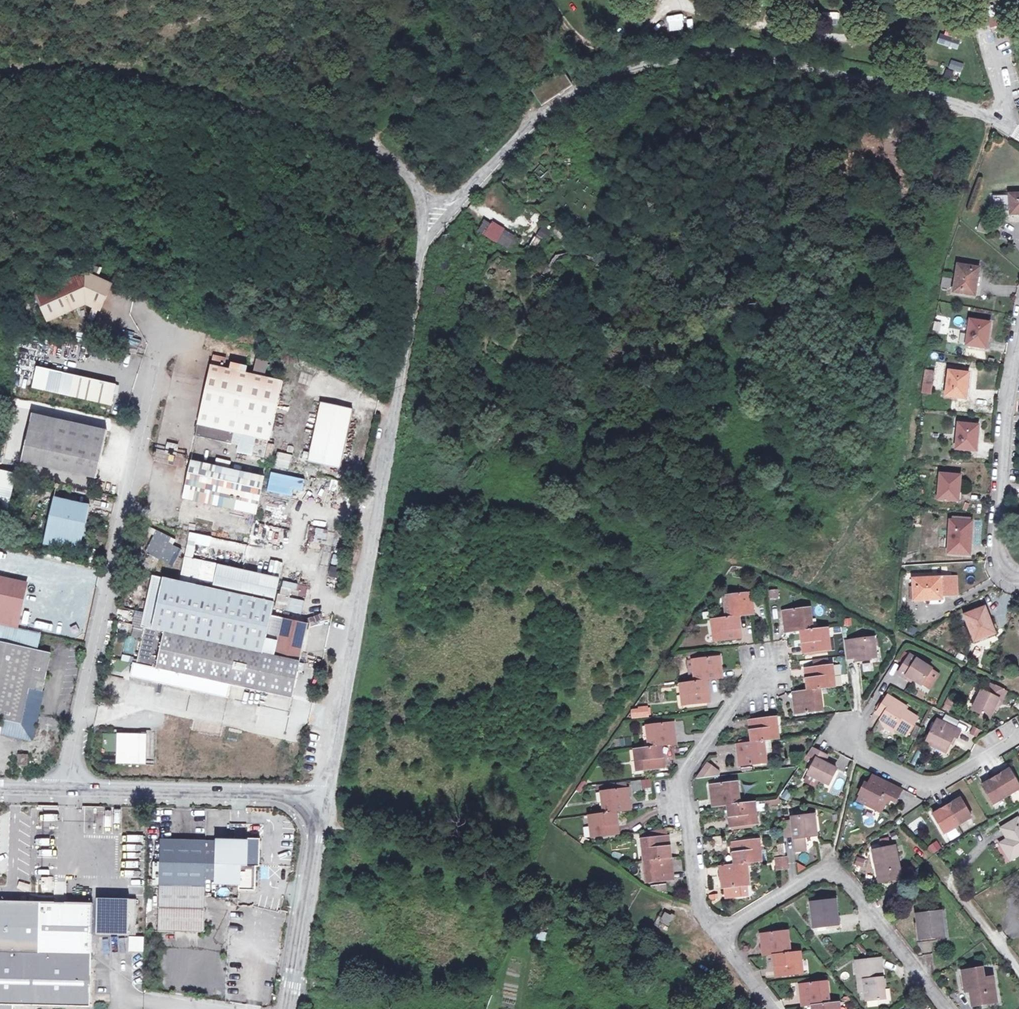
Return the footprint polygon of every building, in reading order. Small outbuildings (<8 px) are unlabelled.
[(1003,17),(1018,12),(1018,0),(998,0),(1000,6),(1003,17)] [(990,25),(996,24),(993,5),(987,6),(990,25)] [(950,60),(948,68),(961,72),(963,63),(950,60)] [(561,69),(529,89),(540,104),(571,84),(561,69)] [(956,81),(959,72),(946,69),(943,78),(956,81)] [(1010,193),(1011,214),(1018,214),(1018,193),(1010,193)] [(484,233),(490,222),(484,219),(478,230),(484,233)] [(513,252),(521,236),(491,221),(483,237),(513,252)] [(980,267),(960,263),(956,292),(976,295),(980,267)] [(953,278),(943,276),(942,285),(951,287),(953,278)] [(69,283),(31,299),(43,323),(72,311),(78,309),(81,309),(94,312),(103,288),(88,284),(79,283),(73,283),(69,283)] [(990,322),(969,320),(966,345),(988,347),(990,322)] [(213,354),(211,364),(223,367),(225,357),(213,354)] [(260,439),(263,440),(277,381),(259,377),(262,363),(251,360),(247,374),(205,365),(188,435),(225,444),(228,433),(233,434),(228,451),(256,457),(260,439)] [(969,372),(949,370),(946,396),(966,398),(969,372)] [(46,392),(52,393),(57,373),(50,371),(46,392)] [(110,385),(57,373),(52,393),(105,405),(110,385)] [(348,411),(316,403),(302,462),(335,469),(348,411)] [(17,465),(28,418),(2,412),(0,423),(0,461),(17,465)] [(101,433),(28,418),(17,465),(90,481),(101,433)] [(979,424),(959,422),(957,449),(977,450),(979,424)] [(170,455),(172,445),(161,443),(159,453),(170,455)] [(275,467),(288,468),(290,454),(276,452),(275,467)] [(216,458),(215,465),(228,467),(229,460),(216,458)] [(247,513),(255,476),(183,460),(175,497),(247,513)] [(16,473),(0,469),(0,508),(7,509),(16,473)] [(266,491),(291,497),(293,489),(302,491),(305,479),(270,472),(266,491)] [(961,475),(940,473),(938,499),(958,500),(961,475)] [(83,509),(48,500),(37,546),(73,554),(83,509)] [(971,521),(951,519),(949,552),(970,553),(971,521)] [(285,550),(283,528),(272,529),(273,551),(285,550)] [(180,548),(173,545),(175,538),(154,530),(146,555),(174,564),(180,548)] [(216,564),(210,588),(272,602),(276,578),(216,564)] [(136,626),(261,653),(263,639),(272,602),(210,588),(144,573),(133,625),(136,626)] [(956,577),(912,578),(913,586),(913,597),(913,599),(941,598),(941,595),(941,588),(947,587),(947,591),(956,590),(956,577)] [(10,628),(19,583),(0,579),(0,626),(10,628)] [(292,596),(295,584),(283,580),(280,593),(292,596)] [(309,595),(310,586),(300,584),(298,593),(309,595)] [(780,588),(771,588),(771,597),(780,596),(780,588)] [(729,592),(732,614),(740,613),(755,612),(753,589),(729,592)] [(286,611),(301,614),(304,600),(289,597),(286,611)] [(809,605),(785,608),(788,631),(803,629),(812,628),(809,605)] [(984,606),(963,615),(974,641),(994,632),(984,606)] [(310,624),(323,619),(321,613),(307,618),(310,624)] [(743,635),(740,613),(732,614),(727,615),(716,616),(719,638),(743,635)] [(714,639),(719,638),(716,616),(711,617),(714,639)] [(281,618),(276,642),(272,655),(298,661),(305,624),(281,618)] [(10,628),(0,626),(0,644),(30,652),(34,634),(10,628)] [(272,655),(261,653),(136,626),(128,662),(125,661),(122,675),(225,698),(229,685),(291,699),(298,661),(272,655)] [(816,628),(812,628),(803,629),(805,652),(829,649),(826,626),(816,628)] [(874,637),(847,640),(849,656),(857,656),(857,659),(866,658),(866,657),(876,655),(874,637)] [(276,642),(263,639),(261,653),(272,655),(276,642)] [(0,644),(0,735),(23,740),(44,655),(30,652),(0,644)] [(931,667),(909,654),(898,673),(905,677),(907,675),(912,678),(922,684),(922,683),(931,669),(931,667)] [(697,659),(699,681),(709,680),(724,678),(721,656),(697,659)] [(831,664),(808,667),(810,689),(819,688),(823,688),(834,686),(831,664)] [(1013,667),(1006,670),(1009,676),(1015,673),(1013,667)] [(931,669),(922,683),(930,687),(939,673),(931,669)] [(712,703),(709,680),(699,681),(695,682),(685,683),(688,705),(712,703)] [(1005,690),(991,683),(987,692),(982,690),(972,708),(989,717),(994,707),(998,698),(1001,699),(1005,690)] [(822,710),(819,688),(810,689),(796,691),(798,713),(822,710)] [(888,694),(886,697),(879,709),(877,712),(883,716),(881,719),(884,725),(891,726),(894,728),(906,735),(918,717),(905,709),(907,706),(899,701),(898,704),(892,701),(894,698),(888,694)] [(886,697),(883,696),(876,707),(879,709),(886,697)] [(775,715),(751,718),(753,740),(762,739),(766,738),(778,737),(775,715)] [(960,730),(937,719),(926,741),(946,751),(953,735),(956,737),(960,730)] [(651,723),(654,746),(663,744),(678,742),(676,720),(651,723)] [(111,764),(146,764),(146,733),(106,733),(106,750),(111,750),(111,764)] [(765,762),(762,739),(753,740),(739,742),(741,765),(765,762)] [(959,739),(955,745),(967,751),(970,745),(959,739)] [(666,766),(663,744),(654,746),(650,746),(639,747),(642,769),(666,766)] [(824,752),(812,746),(807,753),(817,758),(809,773),(829,783),(837,767),(824,761),(828,754),(824,752)] [(24,755),(14,755),(13,764),(24,764),(24,755)] [(708,762),(698,777),(712,775),(717,768),(708,762)] [(995,774),(1008,795),(1018,789),(1018,783),(1010,768),(1004,772),(1002,769),(995,774)] [(819,778),(809,773),(806,780),(816,785),(819,778)] [(989,780),(982,784),(994,804),(1008,795),(995,774),(987,778),(989,780)] [(901,789),(873,775),(868,784),(865,782),(860,793),(861,794),(871,798),(868,804),(881,810),(888,797),(896,800),(901,789)] [(651,789),(651,779),(630,781),(631,791),(651,789)] [(714,805),(729,803),(738,802),(735,779),(711,782),(714,805)] [(594,812),(595,816),(619,813),(634,810),(630,788),(606,791),(609,809),(605,810),(594,812)] [(871,798),(861,794),(858,799),(868,804),(871,798)] [(953,799),(945,803),(958,825),(972,817),(961,797),(954,801),(953,799)] [(742,802),(738,802),(729,803),(732,826),(756,823),(754,800),(742,802)] [(939,810),(933,814),(944,833),(958,825),(945,803),(938,808),(939,810)] [(622,836),(619,813),(595,816),(598,839),(622,836)] [(805,815),(793,816),(793,820),(795,833),(797,849),(806,848),(805,834),(808,834),(807,831),(817,830),(815,816),(806,817),(805,815)] [(915,833),(924,823),(918,816),(908,826),(915,833)] [(1018,818),(1002,827),(1007,834),(1008,833),(1010,837),(1000,842),(1010,859),(1018,854),(1018,819),(1018,818)] [(793,820),(785,821),(786,834),(795,833),(793,820)] [(674,857),(671,834),(647,838),(650,860),(674,857)] [(223,843),(222,878),(221,881),(244,882),(244,890),(261,890),(262,866),(265,866),(266,838),(252,838),(252,841),(236,841),(236,844),(223,843)] [(733,841),(735,863),(745,862),(749,862),(760,860),(758,838),(733,841)] [(163,884),(163,885),(194,886),(194,885),(210,886),(211,878),(222,878),(223,843),(223,841),(211,840),(164,839),(163,861),(158,861),(158,884),(163,884)] [(937,841),(927,847),(932,855),(942,849),(937,841)] [(906,878),(899,846),(877,851),(880,866),(883,865),(886,883),(906,878)] [(676,879),(674,857),(650,860),(653,882),(676,879)] [(790,867),(788,857),(778,858),(779,869),(790,867)] [(735,863),(720,865),(723,887),(747,884),(745,862),(735,863)] [(194,886),(163,885),(162,931),(209,933),(210,895),(210,886),(194,885),(194,886)] [(711,903),(719,901),(718,893),(709,894),(711,903)] [(93,952),(93,934),(94,901),(0,899),(0,950),(93,952)] [(841,925),(838,901),(814,903),(816,928),(841,925)] [(662,910),(654,924),(667,931),(677,916),(674,914),(673,916),(662,910)] [(947,936),(944,912),(919,916),(923,940),(947,936)] [(537,931),(535,940),(545,941),(546,933),(537,931)] [(765,956),(775,955),(789,953),(786,932),(762,934),(765,956)] [(128,951),(143,951),(144,936),(128,936),(128,951)] [(15,1003),(92,1005),(93,952),(0,950),(0,1008),(14,1008),(15,1003)] [(793,953),(789,953),(775,955),(777,977),(801,974),(798,952),(793,953)] [(887,998),(883,961),(858,963),(862,993),(868,992),(869,1001),(887,998)] [(998,1002),(994,978),(985,980),(983,969),(964,973),(967,992),(975,990),(978,1006),(998,1002)] [(804,1007),(813,1006),(827,1005),(824,982),(801,985),(804,1007)]
